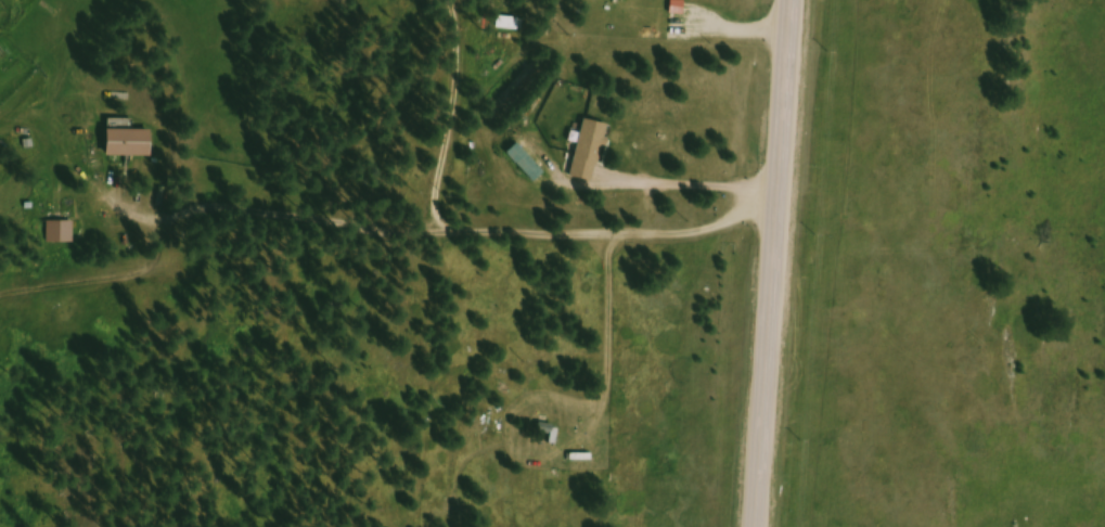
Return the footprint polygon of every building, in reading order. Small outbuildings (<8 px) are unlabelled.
[(9,65),(1,49),(0,50),(0,69),(9,65)] [(573,179),(598,185),(611,128),(587,122),(573,179)] [(157,160),(157,133),(113,133),(113,160),(157,160)] [(549,174),(521,146),(509,157),(537,186),(549,174)] [(76,224),(49,224),(49,247),(76,247),(76,224)] [(609,455),(548,448),(547,461),(607,468),(609,455)]
